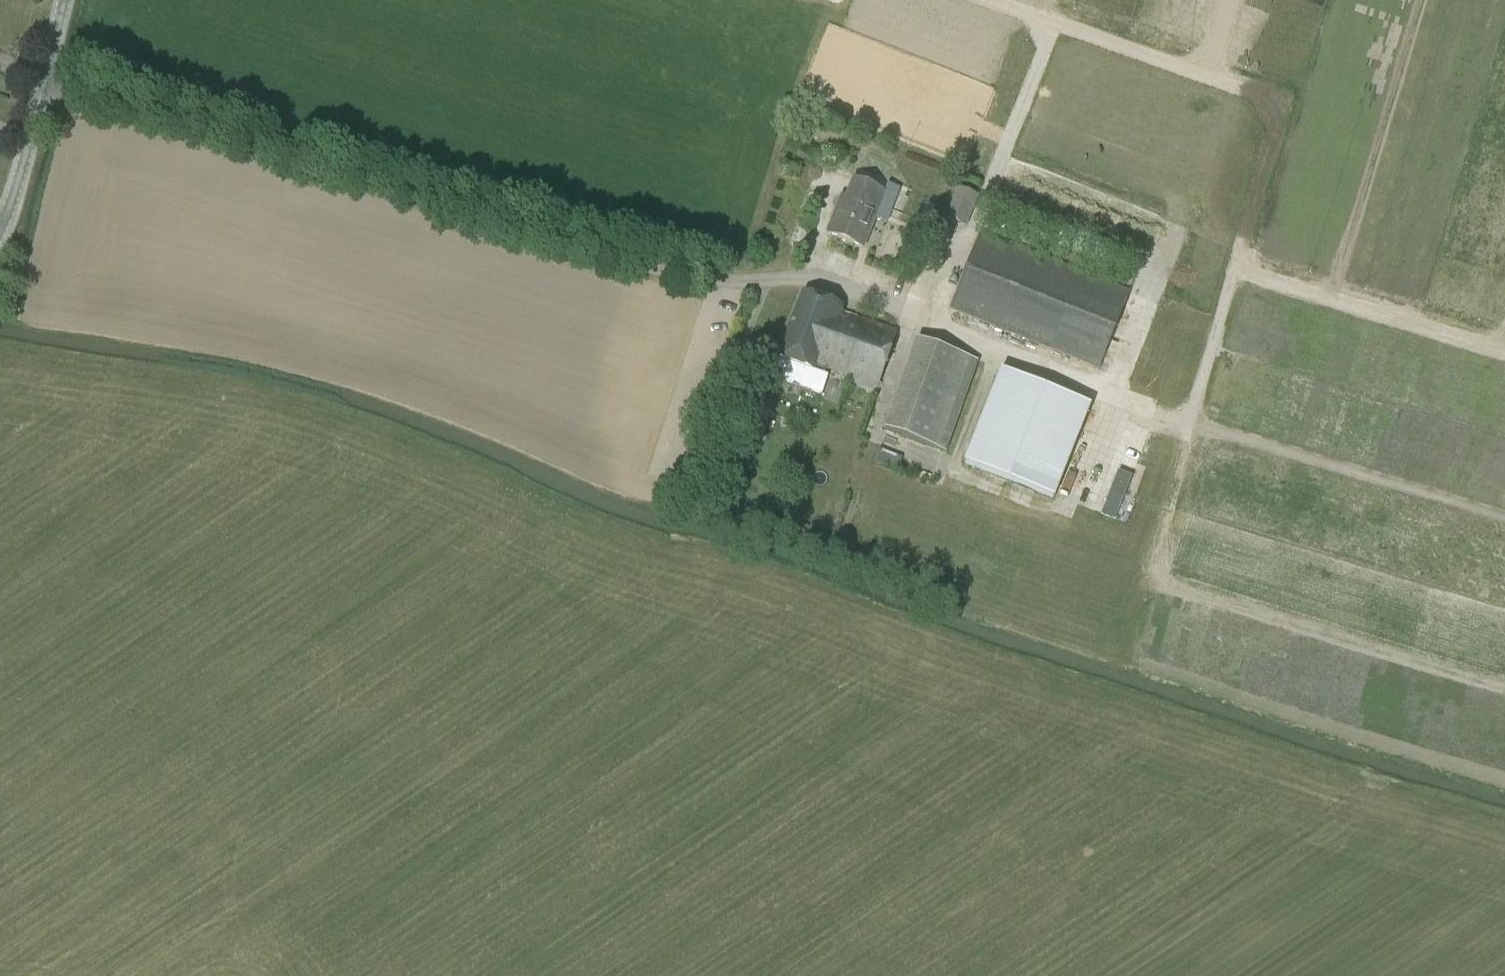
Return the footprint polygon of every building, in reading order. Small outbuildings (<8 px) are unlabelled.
[(862,249),(883,195),(851,183),(841,210),(837,208),(827,235),(862,249)] [(945,219),(966,228),(979,196),(957,188),(945,219)] [(1099,369),(1130,294),(980,233),(950,309),(1099,369)] [(876,390),(895,335),(841,316),(840,310),(802,295),(776,361),(778,361),(770,382),(818,399),(827,373),(876,390)] [(915,340),(889,416),(884,430),(944,451),(950,437),(976,360),(915,340)] [(999,372),(964,464),(1055,498),(1090,407),(999,372)] [(884,449),(879,463),(902,471),(907,457),(884,449)]
